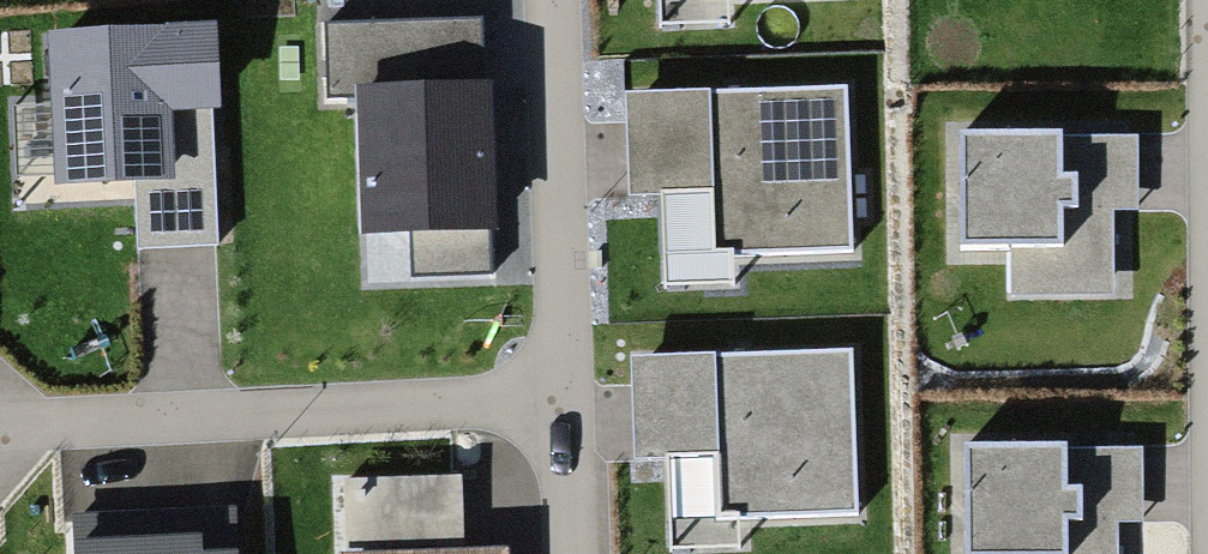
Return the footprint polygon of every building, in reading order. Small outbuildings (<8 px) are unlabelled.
[(352,227),(484,227),(484,19),(326,18),(325,98),(356,99),(352,227)] [(214,27),(51,33),(56,179),(128,177),(130,250),(221,247),(214,27)] [(707,258),(862,253),(857,85),(620,92),(623,203),(705,201),(707,258)] [(1013,301),(1135,302),(1136,136),(962,135),(961,247),(1013,247),(1013,301)] [(714,516),(854,512),(850,352),(631,358),(634,460),(713,458),(714,516)] [(1144,523),(1144,444),(964,443),(963,553),(1119,553),(1119,523),(1144,523)] [(463,549),(462,475),(342,477),(344,551),(463,549)] [(234,510),(72,514),(73,553),(236,553),(234,510)]
